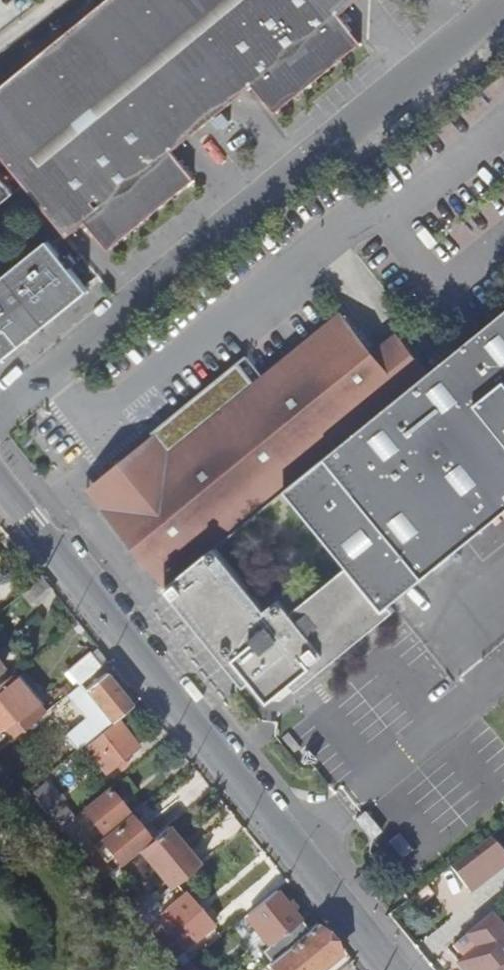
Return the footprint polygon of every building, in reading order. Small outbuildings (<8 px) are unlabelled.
[(0,88),(0,156),(67,237),(85,223),(109,250),(195,180),(172,152),(253,86),(275,113),(361,43),(338,15),(357,0),(107,0),(0,88)] [(0,177),(0,205),(14,194),(0,177)] [(0,281),(0,362),(89,291),(49,242),(0,281)] [(285,493),(348,569),(298,609),(292,614),(281,600),(268,611),(261,605),(216,549),(172,586),(167,589),(247,687),(255,681),(272,703),(294,686),(299,692),(397,612),(392,606),(503,514),(503,314),(434,371),(430,374),(398,401),(285,493)] [(103,511),(167,589),(172,586),(216,549),(285,493),(398,401),(430,374),(404,342),(381,360),(344,316),(171,456),(127,492),(118,482),(96,500),(104,510),(103,511)] [(88,492),(103,511),(104,510),(96,500),(118,482),(127,492),(171,456),(155,437),(88,492)] [(48,587),(40,577),(38,578),(20,594),(27,603),(48,587)] [(281,600),(292,614),(298,609),(281,588),(261,605),(268,611),(281,600)] [(99,667),(87,652),(67,669),(78,683),(99,667)] [(50,708),(17,668),(11,673),(43,713),(50,708)] [(11,673),(0,682),(0,726),(11,717),(22,731),(43,713),(11,673)] [(129,704),(103,673),(83,689),(81,687),(67,699),(84,718),(79,722),(80,724),(65,737),(75,748),(83,742),(113,718),(129,704)] [(137,747),(113,718),(83,742),(106,771),(137,747)] [(71,818),(40,785),(30,792),(59,827),(70,818),(71,818)] [(91,801),(80,810),(99,832),(124,813),(105,789),(91,801)] [(358,821),(374,840),(383,833),(367,814),(358,821)] [(145,837),(126,815),(99,839),(120,863),(121,862),(138,848),(160,831),(156,826),(145,837)] [(92,842),(70,818),(59,827),(81,852),(92,842)] [(160,831),(138,848),(171,888),(200,863),(167,824),(160,831)] [(492,836),(452,868),(472,894),(503,869),(503,850),(492,836)] [(115,868),(92,842),(81,852),(103,878),(106,875),(115,868)] [(307,930),(274,890),(246,913),(270,942),(261,949),(270,959),(307,930)] [(210,926),(184,894),(167,908),(193,940),(210,926)] [(193,940),(167,908),(161,912),(187,945),(193,940)] [(449,952),(464,969),(503,969),(503,931),(492,917),(449,952)] [(187,962),(152,920),(145,926),(180,967),(187,962)] [(315,923),(307,930),(270,959),(267,962),(274,969),(319,969),(339,953),(315,923)]
